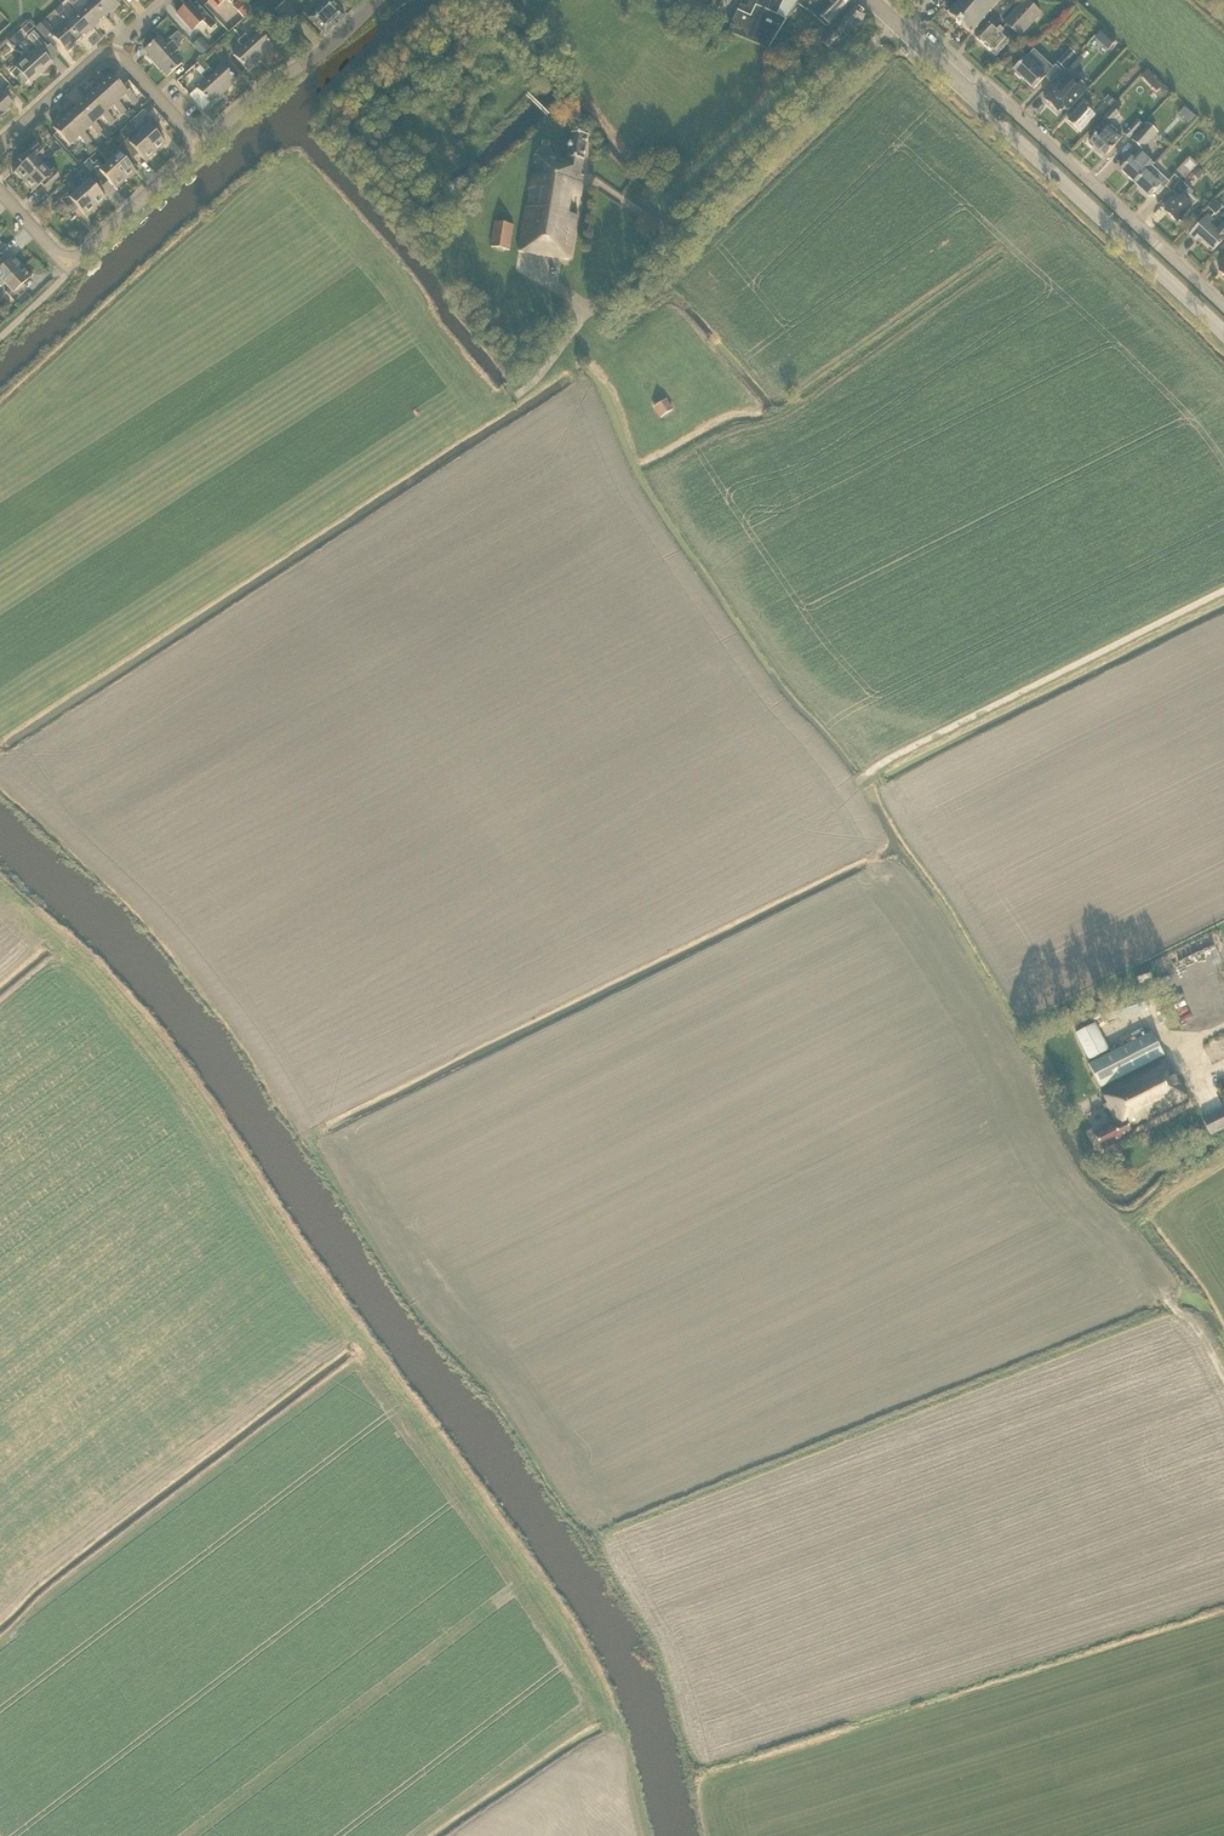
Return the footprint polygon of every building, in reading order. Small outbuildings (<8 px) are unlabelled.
[(119,5),(114,0),(93,0),(92,1),(105,16),(111,11),(112,12),(119,5)] [(216,9),(226,0),(208,0),(216,9)] [(233,5),(245,17),(254,9),(246,0),(239,0),(233,5)] [(308,19),(325,36),(345,16),(330,0),(320,0),(316,4),(320,7),(308,19)] [(751,17),(738,11),(728,32),(768,49),(797,4),(799,0),(759,0),(751,17)] [(797,4),(810,12),(821,0),(799,0),(797,4)] [(853,3),(849,0),(830,0),(829,0),(821,0),(810,12),(826,26),(830,26),(853,3)] [(949,14),(948,15),(972,35),(973,34),(972,34),(993,9),(1002,0),(961,0),(949,14)] [(1002,17),(995,25),(992,22),(977,38),(976,38),(976,39),(996,57),(997,57),(1012,40),(1018,35),(1020,38),(1041,14),(1026,0),(1020,7),(1012,0),(1002,0),(993,9),(1002,17)] [(100,22),(99,21),(105,16),(92,1),(79,13),(93,29),(100,22)] [(288,25),(297,16),(283,2),(275,11),(288,25)] [(192,31),(197,27),(202,21),(206,26),(210,30),(216,25),(196,3),(191,7),(188,4),(177,15),(192,31)] [(838,37),(835,35),(840,29),(849,37),(869,17),(854,4),(835,25),(828,33),(822,41),(826,45),(830,48),(838,37)] [(85,34),(86,35),(93,29),(79,13),(66,25),(79,39),(85,34)] [(44,20),(36,28),(45,38),(53,30),(44,20)] [(201,31),(206,26),(202,21),(197,27),(201,31)] [(30,23),(21,30),(26,35),(34,28),(30,23)] [(53,36),(67,52),(75,45),(74,44),(79,39),(66,25),(53,36)] [(1116,41),(1103,29),(1095,38),(1108,49),(1116,41)] [(179,30),(171,37),(176,43),(184,36),(179,30)] [(822,30),(817,36),(821,40),(827,34),(822,30)] [(47,47),(34,32),(27,38),(37,49),(16,68),(21,73),(15,79),(23,87),(28,81),(30,83),(51,64),(41,53),(47,47)] [(272,46),(260,32),(250,40),(245,35),(241,38),(261,59),(268,53),(267,51),(272,46)] [(19,33),(11,39),(15,43),(22,37),(19,33)] [(158,37),(144,50),(149,56),(148,57),(154,65),(176,46),(172,42),(167,47),(158,37)] [(194,44),(204,54),(212,47),(202,37),(194,44)] [(243,47),(234,56),(246,70),(252,64),(254,66),(261,59),(241,38),(238,42),(243,47)] [(163,71),(168,76),(182,64),(174,54),(179,49),(176,46),(154,65),(161,72),(163,71)] [(1069,49),(1057,63),(1064,69),(1077,56),(1069,49)] [(1026,59),(1014,71),(1016,73),(1015,74),(1020,79),(1022,78),(1034,89),(1045,78),(1051,83),(1062,72),(1056,66),(1054,68),(1042,57),(1040,60),(1032,53),(1035,50),(1034,50),(1026,59)] [(1112,51),(1104,60),(1109,65),(1118,56),(1112,51)] [(1079,64),(1074,60),(1065,70),(1070,74),(1079,64)] [(231,86),(230,85),(236,79),(223,65),(213,74),(208,68),(205,72),(224,93),(231,86)] [(206,81),(197,89),(209,103),(215,98),(217,100),(224,93),(205,72),(201,75),(206,81)] [(133,105),(138,101),(135,98),(140,93),(128,81),(121,87),(111,76),(99,87),(115,105),(118,102),(125,96),(133,105)] [(1088,90),(1077,79),(1073,84),(1066,78),(1059,86),(1059,85),(1045,100),(1058,112),(1060,110),(1061,111),(1064,108),(1063,107),(1064,106),(1068,111),(1088,90)] [(118,102),(115,105),(99,87),(88,97),(104,115),(106,113),(113,106),(122,115),(126,111),(118,102)] [(12,105),(4,97),(0,92),(0,116),(12,105)] [(1109,95),(1104,101),(1112,108),(1117,102),(1109,95)] [(92,125),(95,123),(102,117),(110,126),(115,122),(106,113),(104,115),(88,97),(76,107),(92,125)] [(149,105),(144,110),(148,114),(153,109),(149,105)] [(1069,122),(1080,132),(1095,116),(1084,106),(1069,122)] [(95,123),(92,125),(76,107),(65,118),(81,136),(84,133),(90,127),(99,136),(103,132),(95,123)] [(1105,117),(1112,123),(1120,114),(1114,108),(1105,117)] [(65,118),(53,128),(70,146),(79,138),(87,147),(92,142),(84,133),(81,136),(65,118)] [(161,129),(151,118),(141,126),(145,130),(139,135),(155,153),(165,144),(155,133),(161,129)] [(1090,141),(1106,156),(1116,145),(1116,144),(1119,141),(1123,137),(1121,136),(1105,121),(1098,128),(1101,130),(1090,141)] [(1148,122),(1133,138),(1140,145),(1155,129),(1148,122)] [(1124,145),(1137,131),(1131,125),(1121,136),(1123,137),(1119,141),(1124,145)] [(145,162),(155,153),(139,135),(133,140),(130,137),(127,139),(120,132),(113,138),(120,145),(121,145),(130,156),(136,151),(145,162)] [(533,169),(519,252),(570,260),(583,185),(584,184),(585,176),(581,176),(584,161),(589,136),(572,134),(568,161),(535,156),(533,169)] [(1161,142),(1155,148),(1162,155),(1168,148),(1161,142)] [(40,157),(40,156),(43,154),(39,151),(34,145),(21,157),(26,163),(15,172),(24,182),(42,166),(37,160),(40,157)] [(115,157),(109,162),(125,180),(135,171),(125,161),(130,156),(121,145),(120,145),(111,153),(115,157)] [(1139,153),(1132,160),(1132,159),(1121,170),(1135,184),(1152,167),(1151,167),(1154,163),(1153,164),(1150,161),(1149,162),(1139,153)] [(115,189),(125,180),(109,162),(103,168),(100,164),(97,161),(94,165),(89,160),(83,165),(91,172),(101,183),(106,179),(115,189)] [(1184,179),(1191,172),(1182,163),(1175,170),(1184,179)] [(59,178),(51,168),(47,172),(42,166),(24,182),(33,192),(40,185),(45,190),(59,178)] [(1158,195),(1166,187),(1172,192),(1173,191),(1182,182),(1175,175),(1168,182),(1152,167),(1135,184),(1150,197),(1155,192),(1158,195)] [(1198,179),(1203,173),(1198,168),(1192,174),(1198,179)] [(101,183),(91,172),(81,181),(85,184),(79,190),(95,208),(105,199),(95,188),(101,183)] [(1165,212),(1177,223),(1198,201),(1187,191),(1189,189),(1182,182),(1173,191),(1179,197),(1165,212)] [(70,191),(61,200),(71,211),(76,206),(86,217),(95,208),(79,190),(73,195),(70,191)] [(1215,202),(1209,209),(1216,215),(1222,208),(1215,202)] [(1209,224),(1213,220),(1208,215),(1190,235),(1196,240),(1199,237),(1213,251),(1223,240),(1223,223),(1217,230),(1209,224)] [(514,225),(496,222),(492,247),(510,250),(514,225)] [(22,267),(13,258),(3,267),(0,265),(0,287),(4,283),(4,284),(22,267)] [(6,293),(14,302),(25,292),(20,287),(31,277),(22,267),(4,284),(10,289),(6,293)] [(661,418),(674,409),(667,399),(654,407),(661,418)] [(1096,1023),(1075,1034),(1089,1061),(1109,1050),(1096,1023)] [(1100,1088),(1164,1056),(1152,1032),(1088,1064),(1100,1088)] [(1190,1101),(1166,1059),(1101,1092),(1108,1104),(1104,1106),(1114,1125),(1105,1129),(1104,1126),(1095,1131),(1097,1134),(1095,1135),(1103,1150),(1133,1134),(1131,1130),(1190,1101)] [(1204,1108),(1212,1124),(1223,1119),(1223,1105),(1221,1099),(1204,1108)]
